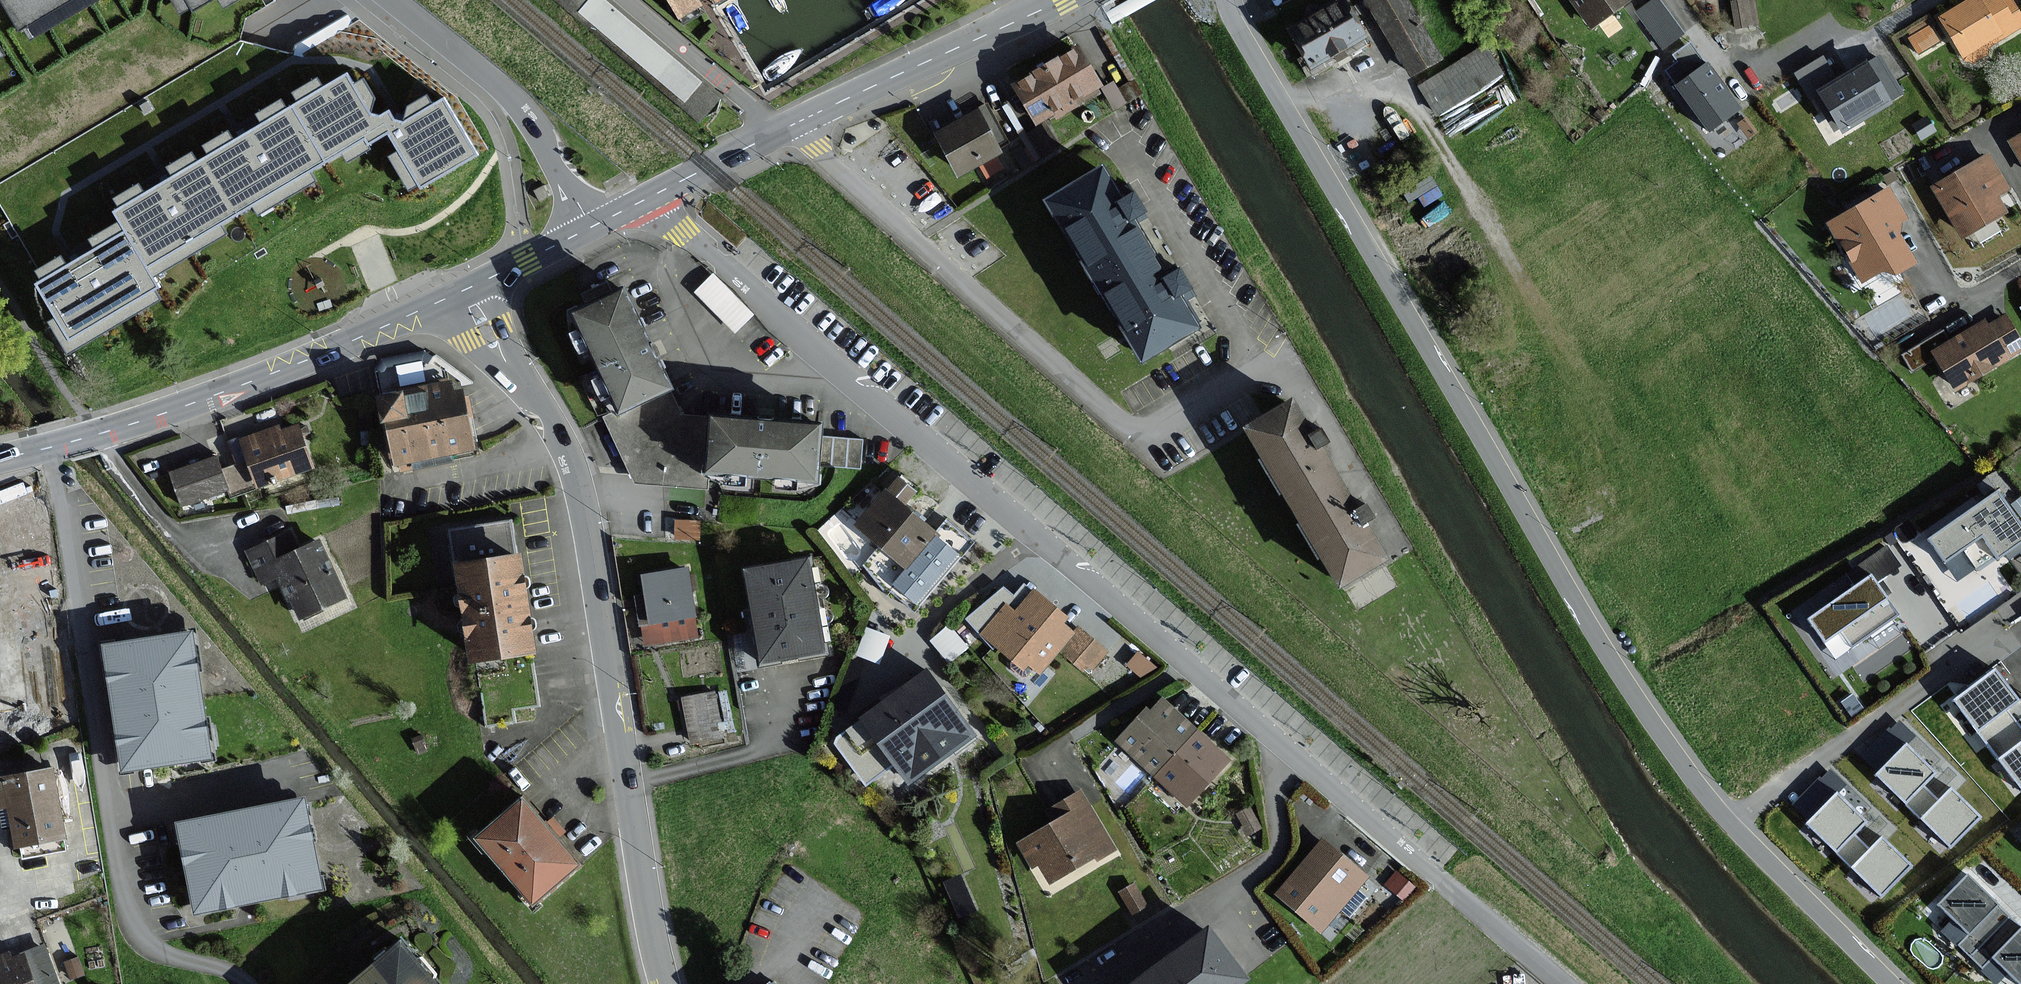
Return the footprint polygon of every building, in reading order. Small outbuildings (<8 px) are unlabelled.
[(19,31),(70,0),(0,0),(19,31)] [(697,0),(669,0),(679,17),(700,4),(697,0)] [(1289,30),(1309,67),(1365,36),(1346,0),(1345,0),(1289,30)] [(1419,87),(1447,70),(1405,0),(1368,0),(1419,87)] [(1591,27),(1629,0),(1572,0),(1591,27)] [(1657,0),(1655,0),(1638,12),(1664,47),(1682,33),(1657,0)] [(1733,2),(1736,26),(1755,24),(1752,0),(1748,0),(1733,2)] [(1942,16),(1965,59),(1968,57),(1971,62),(1986,54),(1983,49),(2020,28),(2020,17),(2012,0),(2005,0),(2002,2),(2001,0),(1972,0),(1942,16)] [(1929,19),(1908,34),(1921,52),(1942,36),(1929,19)] [(662,65),(657,74),(690,93),(705,69),(641,31),(637,37),(651,45),(645,55),(662,65)] [(1679,62),(1668,70),(1679,84),(1676,86),(1708,131),(1740,108),(1708,64),(1705,66),(1689,44),(1674,55),(1679,62)] [(1502,76),(1485,48),(1447,70),(1419,87),(1436,115),(1502,76)] [(1015,85),(1037,124),(1102,87),(1080,49),(1015,85)] [(1843,128),(1900,92),(1879,58),(1862,69),(1860,66),(1820,91),(1843,128)] [(347,77),(295,108),(326,159),(364,137),(367,143),(383,133),(418,191),(478,154),(444,97),(405,121),(399,120),(394,119),(387,110),(379,115),(368,112),(347,77)] [(113,211),(125,230),(148,267),(326,159),(295,108),(242,137),(166,179),(113,211)] [(937,134),(960,175),(1000,153),(977,112),(937,134)] [(2010,140),(2020,159),(2020,134),(2010,140)] [(1989,155),(1933,186),(1962,237),(2006,212),(1996,195),(2008,189),(1989,155)] [(1101,170),(1049,201),(1144,359),(1196,328),(1171,287),(1126,211),(1101,170)] [(1889,190),(1830,223),(1862,280),(1891,264),(1895,272),(1914,261),(1893,223),(1904,217),(1889,190)] [(37,282),(72,341),(161,289),(148,267),(125,230),(75,260),(37,282)] [(737,327),(756,308),(714,268),(695,287),(737,327)] [(667,388),(622,291),(574,313),(620,410),(667,388)] [(1934,351),(1956,390),(2020,353),(2020,345),(2005,316),(1986,326),(1984,323),(1934,351)] [(424,387),(402,391),(382,396),(377,397),(382,422),(386,421),(393,454),(395,464),(474,449),(462,390),(452,392),(450,382),(424,387)] [(651,483),(706,488),(707,473),(711,417),(680,415),(667,388),(620,410),(604,417),(626,463),(634,482),(651,483)] [(1289,404),(1244,430),(1338,587),(1382,560),(1358,519),(1311,442),(1289,404)] [(817,436),(818,426),(711,417),(707,473),(814,481),(815,465),(817,436)] [(280,432),(278,428),(242,440),(258,486),(312,467),(298,426),(280,432)] [(859,468),(862,440),(817,436),(815,465),(859,468)] [(230,445),(238,465),(220,472),(227,489),(230,498),(258,488),(258,486),(242,440),(230,445)] [(170,473),(182,505),(227,489),(220,472),(215,457),(170,473)] [(887,490),(857,525),(908,568),(895,583),(918,603),(958,556),(936,536),(938,534),(904,505),(917,491),(899,476),(887,490)] [(1997,557),(2004,552),(2009,559),(2020,551),(2020,552),(2020,528),(1995,492),(1930,539),(1945,561),(1981,535),(1997,557)] [(2020,498),(2013,504),(2020,515),(2020,498)] [(452,531),(457,565),(516,556),(510,521),(452,531)] [(279,574),(301,618),(345,597),(318,541),(299,551),(289,531),(248,551),(263,582),(279,574)] [(0,555),(0,616),(18,609),(23,621),(58,608),(33,542),(0,555)] [(472,661),(477,661),(530,652),(534,652),(529,614),(522,573),(519,556),(516,556),(457,565),(458,567),(472,661)] [(807,563),(748,574),(763,660),(823,650),(807,563)] [(687,568),(641,575),(649,624),(695,616),(687,568)] [(1872,577),(1810,619),(1824,641),(1842,629),(1853,645),(1897,615),(1872,577)] [(967,618),(992,650),(996,646),(1023,668),(1027,662),(1040,673),(1074,633),(1062,623),(1068,617),(1059,610),(1034,589),(1032,592),(1024,585),(1015,597),(1006,589),(1004,589),(967,618)] [(950,656),(969,643),(952,621),(934,634),(950,656)] [(1105,652),(1079,631),(1063,653),(1086,671),(1092,663),(1095,665),(1105,652)] [(209,756),(191,634),(106,647),(125,769),(209,756)] [(538,705),(530,652),(477,661),(487,726),(515,722),(513,709),(538,705)] [(1956,700),(1979,731),(2006,710),(2017,702),(1994,671),(1956,700)] [(911,780),(970,737),(924,674),(865,717),(833,740),(865,785),(898,762),(911,780)] [(714,693),(684,699),(692,742),(722,736),(714,693)] [(1117,741),(1154,776),(1197,731),(1164,699),(1149,714),(1146,711),(1117,741)] [(2020,743),(2020,731),(2006,710),(1979,731),(2000,759),(2020,743)] [(1186,807),(1229,761),(1197,731),(1154,776),(1186,807)] [(2000,759),(2020,787),(2020,743),(2000,759)] [(1877,776),(1906,804),(1924,785),(1935,774),(1906,746),(1877,776)] [(61,838),(51,771),(0,779),(0,808),(9,807),(15,845),(61,838)] [(1921,819),(1939,800),(1924,785),(1906,804),(1921,819)] [(1980,816),(1951,788),(1939,800),(1921,819),(1950,847),(1980,816)] [(1060,819),(1019,844),(1032,866),(1038,862),(1050,882),(1095,855),(1097,859),(1114,850),(1080,792),(1054,808),(1060,819)] [(1808,823),(1837,852),(1854,834),(1866,823),(1836,794),(1808,823)] [(319,887),(303,800),(178,824),(195,911),(319,887)] [(534,901),(576,864),(521,803),(479,840),(534,901)] [(1260,827),(1250,809),(1239,814),(1249,833),(1260,827)] [(1853,868),(1870,850),(1854,834),(1837,852),(1853,868)] [(1911,866),(1883,838),(1870,850),(1853,868),(1881,896),(1911,866)] [(1365,877),(1323,842),(1278,895),(1320,931),(1365,877)] [(947,876),(960,912),(978,905),(965,869),(947,876)] [(1413,887),(1396,873),(1386,885),(1404,899),(1413,887)] [(1968,876),(1940,905),(1969,933),(1959,944),(1971,956),(2010,916),(1998,905),(1968,876)] [(1145,906),(1133,886),(1122,893),(1133,913),(1145,906)] [(2010,916),(1971,956),(1983,967),(1993,957),(2020,983),(2020,928),(2010,916)] [(1208,929),(1136,983),(1238,983),(1246,978),(1208,929)] [(352,983),(438,983),(402,942),(352,983)] [(44,947),(23,955),(34,983),(58,983),(44,947)] [(23,955),(0,963),(0,983),(34,983),(23,955)] [(82,973),(78,959),(66,963),(71,977),(82,973)]
